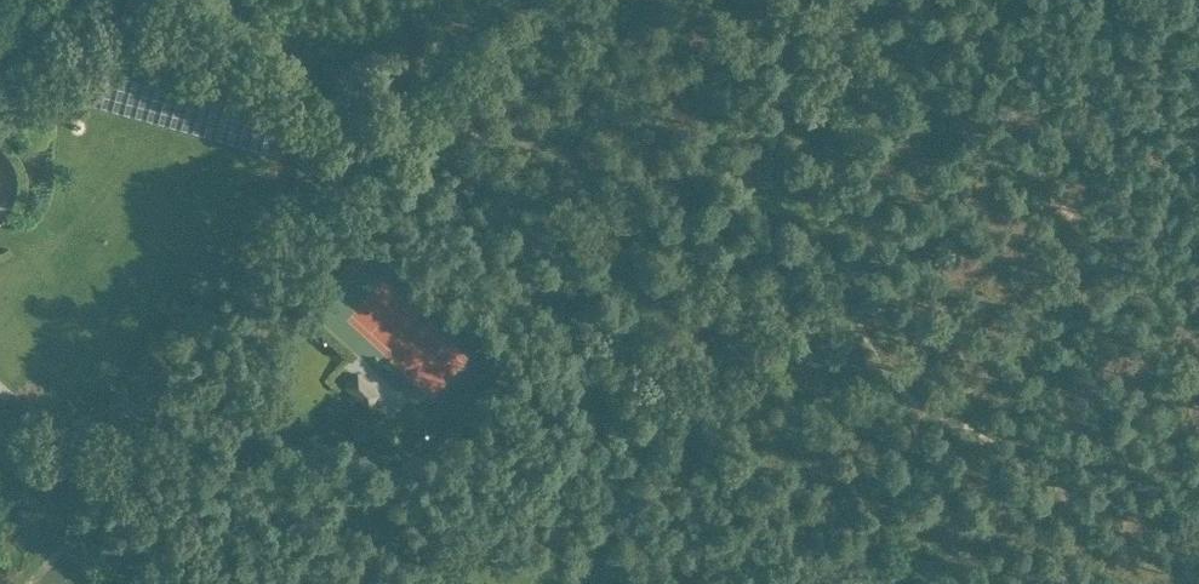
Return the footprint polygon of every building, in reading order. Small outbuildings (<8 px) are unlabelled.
[(412,313),(403,323),(360,282),(325,318),(408,397),(452,351),(412,313)]
